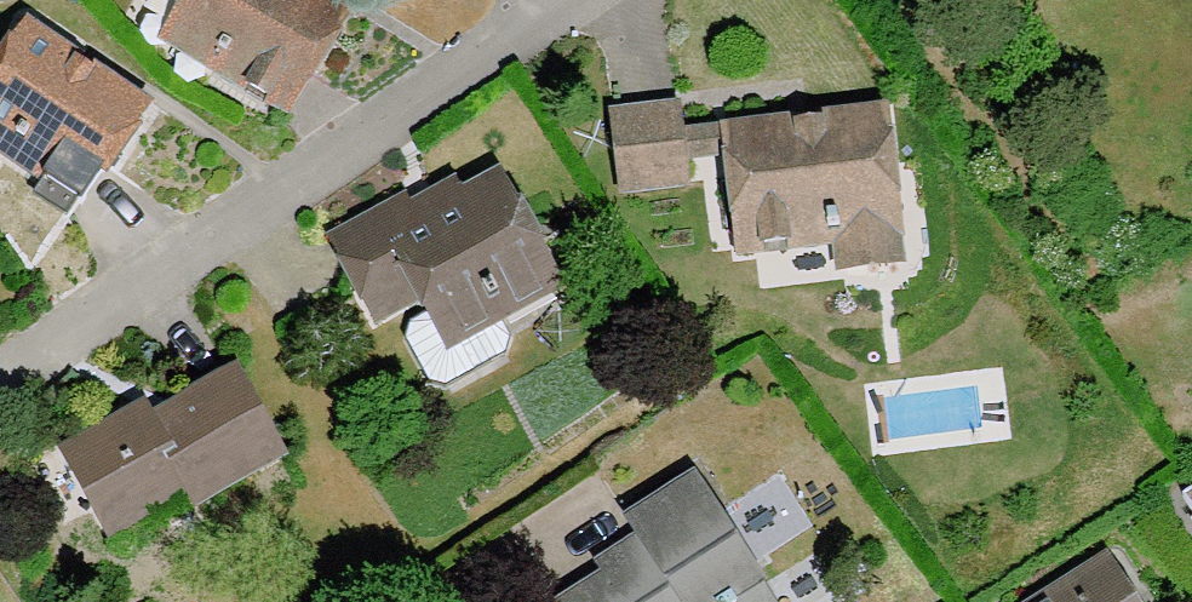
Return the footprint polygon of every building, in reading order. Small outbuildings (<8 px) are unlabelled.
[(163,47),(293,128),(358,23),(322,0),(192,0),(163,47)] [(0,66),(0,154),(94,216),(160,116),(26,28),(0,66)] [(894,113),(724,136),(742,266),(843,252),(848,287),(906,279),(902,251),(912,250),(894,113)] [(684,118),(618,128),(629,205),(696,195),(684,118)] [(407,197),(337,236),(389,331),(415,317),(411,345),(440,383),(462,386),(506,358),(516,341),(510,328),(570,295),(503,174),(463,195),(459,187),(415,211),(407,197)] [(152,399),(61,449),(112,544),(199,496),(204,506),(292,458),(242,367),(159,412),(152,399)] [(567,601),(784,601),(703,472),(631,517),(651,550),(567,601)] [(1030,601),(1140,601),(1110,553),(1030,601)]
